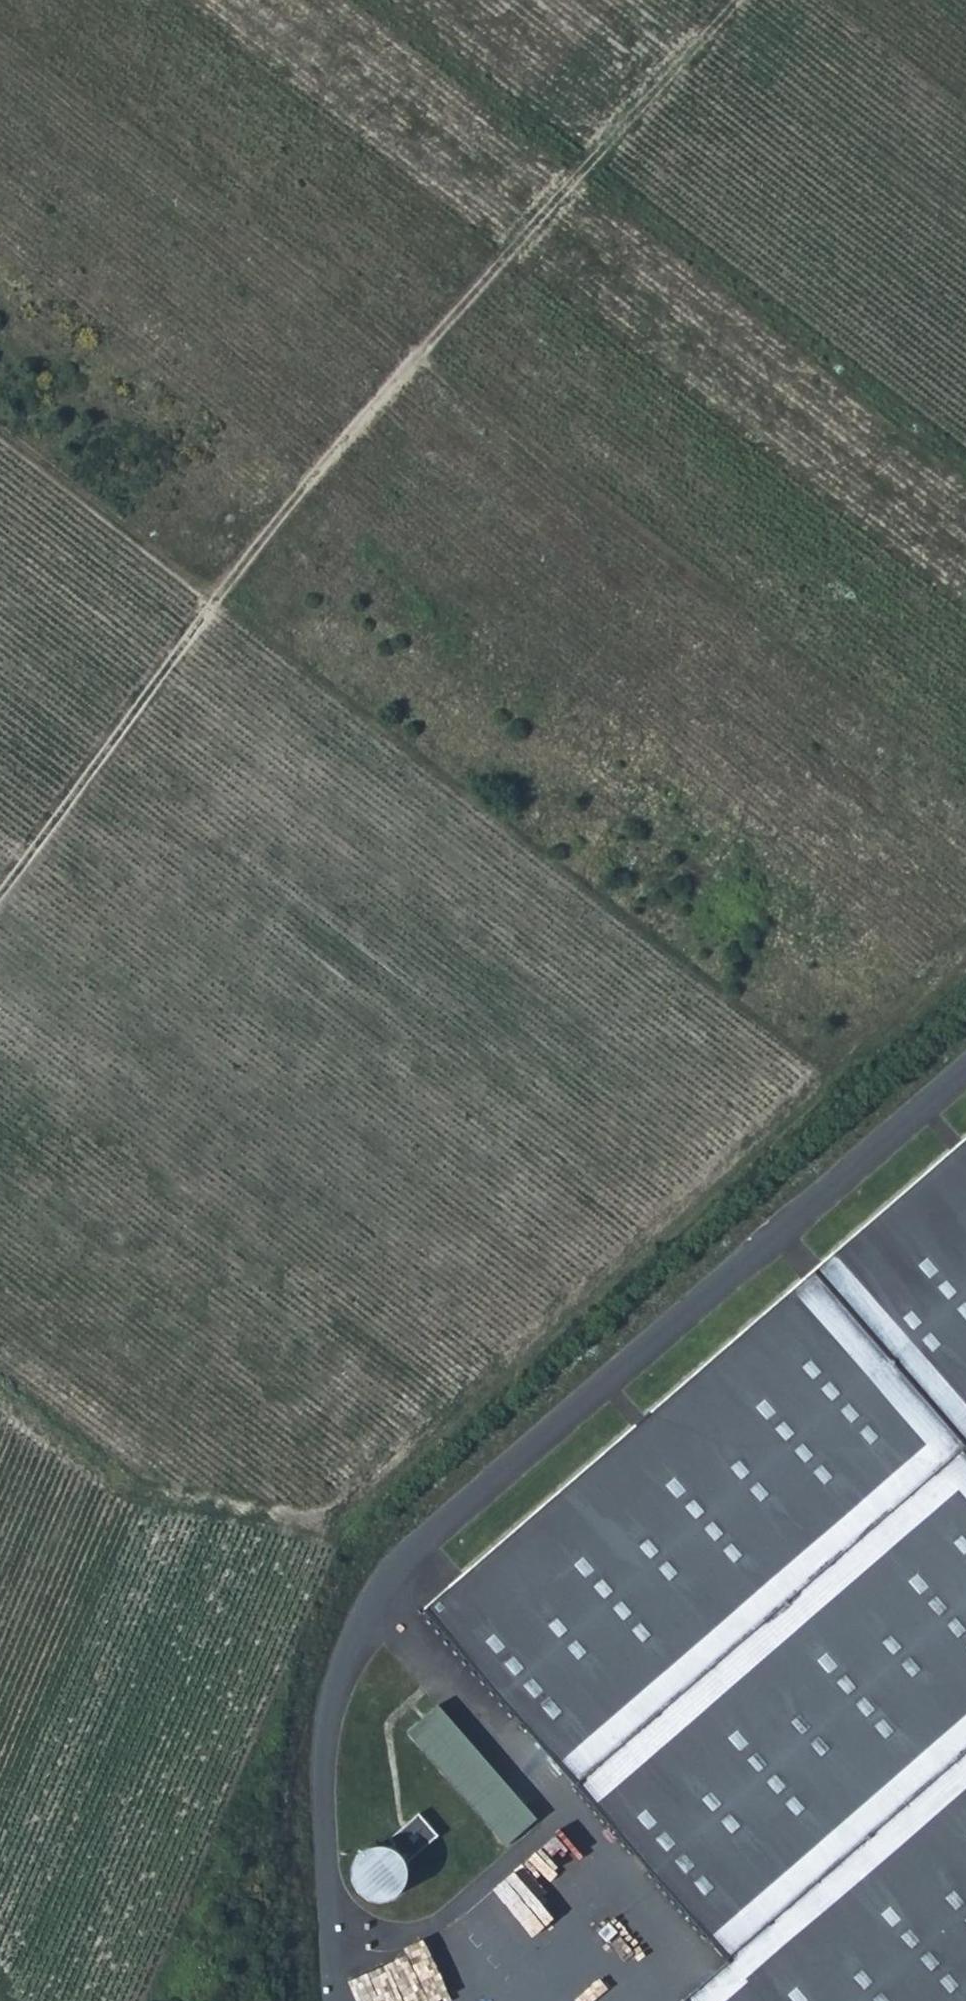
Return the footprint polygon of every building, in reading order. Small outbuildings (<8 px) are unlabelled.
[(426,1598),(733,1955),(686,1992),(694,2000),(965,2000),(965,1129),(426,1598)] [(425,1816),(354,1875),(384,1911),(421,1881),(408,1866),(443,1838),(425,1816)]
